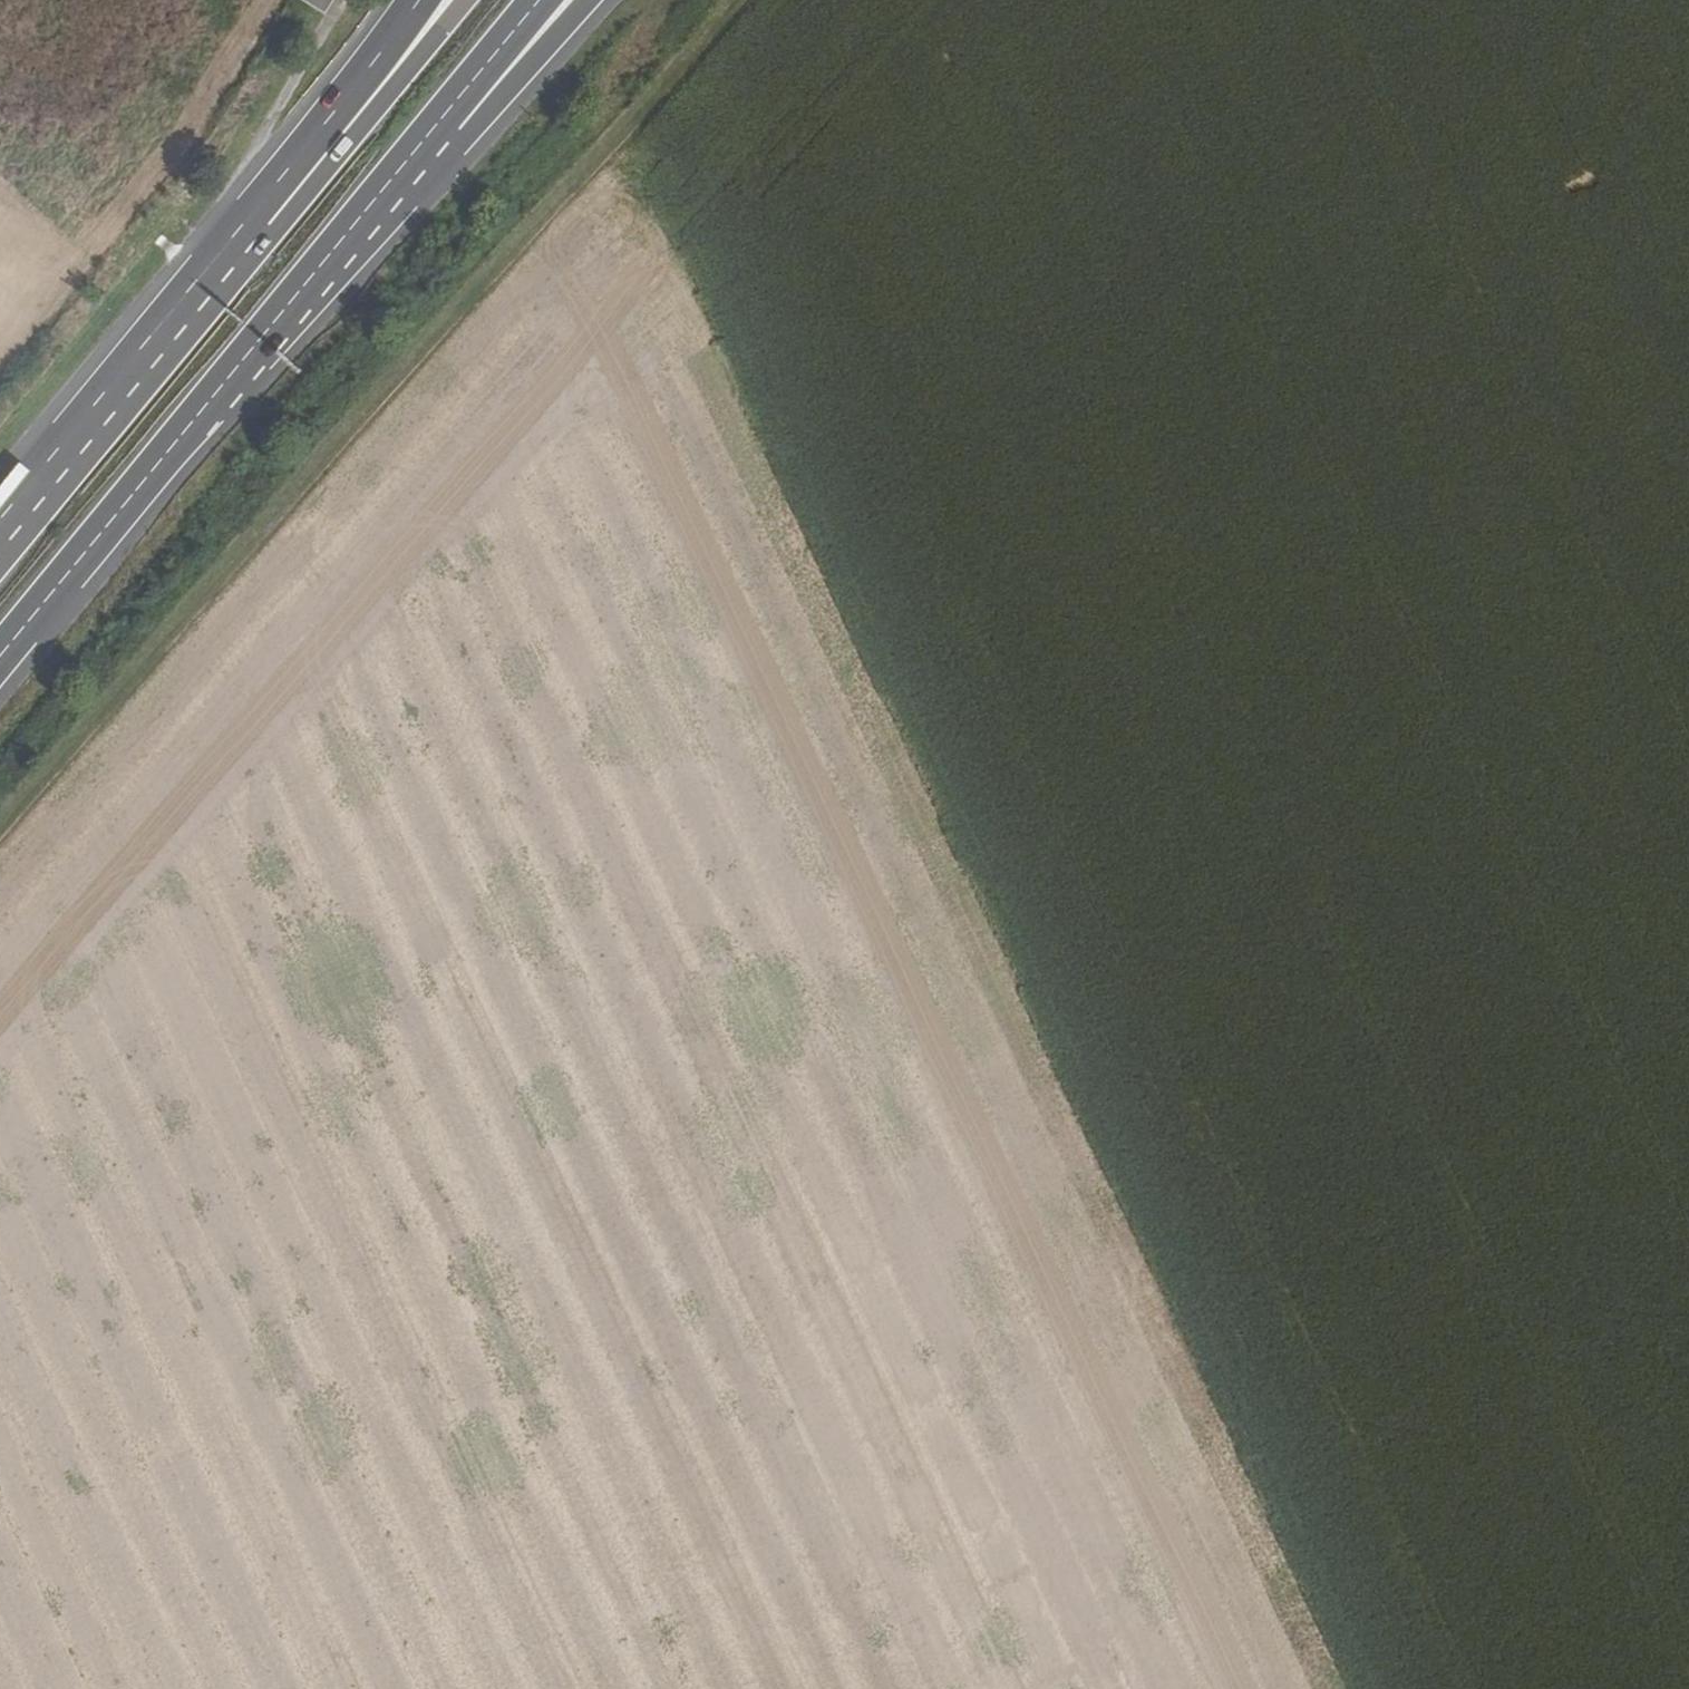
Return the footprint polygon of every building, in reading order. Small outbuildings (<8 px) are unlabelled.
[(324,15),(332,0),(298,0),(324,15)]
